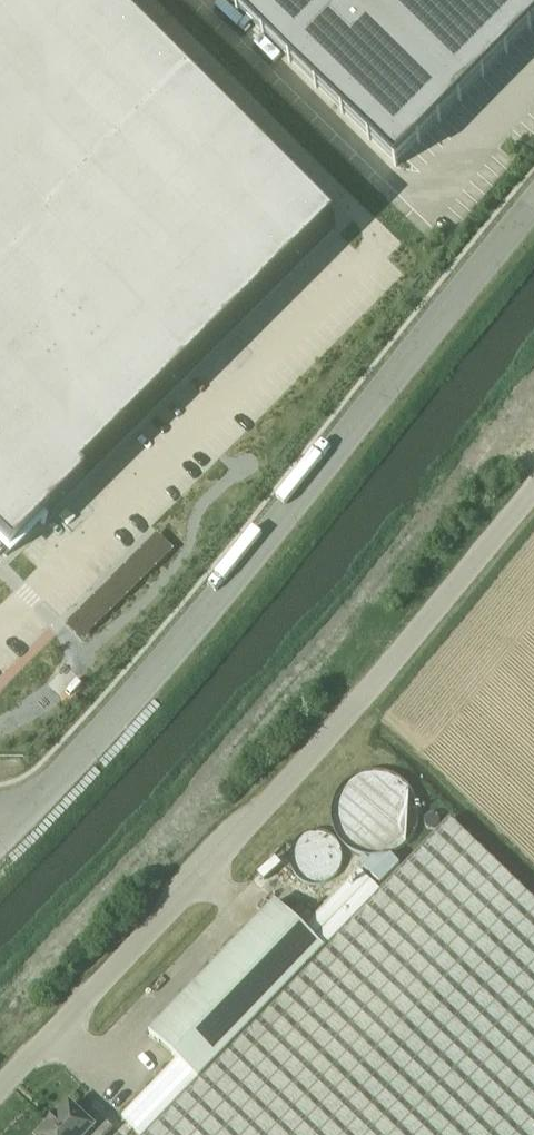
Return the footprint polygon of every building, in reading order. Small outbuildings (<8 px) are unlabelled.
[(1,552),(6,557),(336,227),(110,0),(0,0),(0,553),(1,552)] [(396,168),(533,27),(533,0),(225,0),(396,168)] [(450,820),(380,892),(359,872),(304,930),(275,903),(149,1034),(177,1061),(122,1119),(139,1134),(533,1134),(533,902),(450,820)] [(113,1128),(94,1109),(84,1119),(70,1106),(58,1118),(57,1117),(48,1126),(49,1127),(42,1134),(107,1134),(113,1128)]
